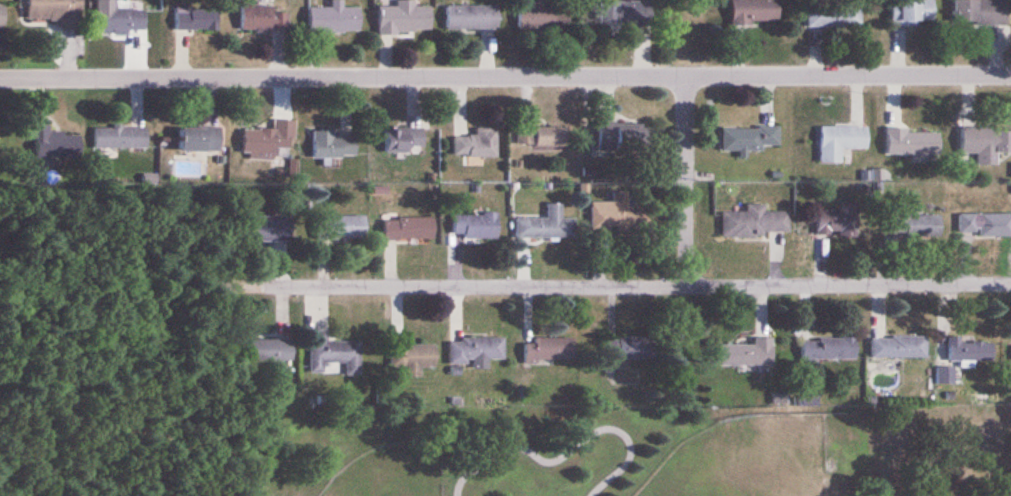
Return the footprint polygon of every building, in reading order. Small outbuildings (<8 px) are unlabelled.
[(82,29),(81,0),(28,0),(28,21),(60,20),(60,29),(82,29)] [(779,25),(779,0),(732,0),(732,25),(779,25)] [(892,26),(934,26),(934,0),(892,0),(892,26)] [(955,27),(1007,27),(1007,0),(955,0),(955,27)] [(379,7),(379,34),(431,34),(431,7),(417,7),(417,1),(396,1),(396,7),(379,7)] [(651,2),(607,2),(607,25),(651,25),(651,2)] [(498,6),(447,6),(447,30),(498,30),(498,6)] [(519,29),(557,29),(557,6),(519,6),(519,29)] [(241,7),(240,32),(272,33),(272,47),(281,47),(281,35),(287,35),(288,9),(241,7)] [(309,8),(309,32),(360,32),(360,8),(309,8)] [(862,29),(862,8),(807,8),(807,29),(862,29)] [(96,34),(145,34),(145,9),(96,9),(96,34)] [(219,9),(175,9),(175,31),(219,31),(219,9)] [(49,122),(32,121),(32,159),(80,160),(80,135),(49,135),(49,122)] [(654,126),(597,126),(598,156),(654,155),(654,126)] [(568,148),(568,128),(519,128),(519,148),(568,148)] [(868,128),(821,128),(821,165),(842,165),(842,151),(868,151),(868,128)] [(146,129),(94,129),(94,150),(146,150),(146,129)] [(181,153),(220,153),(220,129),(181,129),(181,153)] [(384,152),(423,152),(423,129),(384,129),(384,152)] [(722,151),(779,151),(779,129),(722,129),(722,151)] [(978,154),(978,167),(997,167),(997,154),(1010,154),(1010,129),(961,129),(961,154),(978,154)] [(289,150),(289,131),(244,130),(243,160),(274,161),(274,150),(289,150)] [(497,157),(497,130),(476,130),(476,134),(454,134),(454,157),(497,157)] [(356,138),(335,138),(335,132),(313,132),(313,158),(356,158),(356,138)] [(939,132),(886,132),(886,157),(939,157),(939,132)] [(592,203),(591,231),(653,232),(653,212),(628,212),(628,192),(613,192),(613,203),(592,203)] [(516,240),(575,239),(575,219),(562,219),(562,204),(547,204),(547,219),(516,219),(516,240)] [(746,213),(722,214),(722,237),(789,237),(789,213),(764,213),(764,205),(746,206),(746,213)] [(817,236),(856,236),(856,212),(817,212),(817,236)] [(960,214),(960,236),(1010,236),(1010,214),(960,214)] [(497,215),(453,215),(453,239),(497,239),(497,215)] [(316,216),(316,240),(366,240),(366,216),(316,216)] [(891,237),(943,237),(943,216),(891,216),(891,237)] [(293,217),(245,217),(245,243),(293,243),(293,217)] [(434,218),(384,218),(384,240),(434,240),(434,218)] [(310,332),(310,374),(326,374),(326,364),(346,364),(346,377),(361,377),(361,343),(326,343),(326,332),(310,332)] [(607,338),(607,360),(653,360),(653,338),(607,338)] [(927,360),(927,338),(871,338),(871,360),(927,360)] [(391,368),(405,368),(405,378),(421,378),(421,369),(436,368),(436,345),(414,345),(414,339),(391,339),(391,368)] [(488,360),(505,360),(504,339),(449,339),(450,366),(473,366),(473,370),(488,370),(488,360)] [(577,363),(577,339),(525,339),(525,363),(577,363)] [(772,339),(754,339),(754,346),(721,346),(721,366),(772,367),(772,339)] [(801,361),(856,361),(856,340),(801,340),(801,361)] [(293,341),(243,341),(243,362),(293,362),(293,341)] [(949,362),(993,362),(993,341),(949,341),(949,362)]
